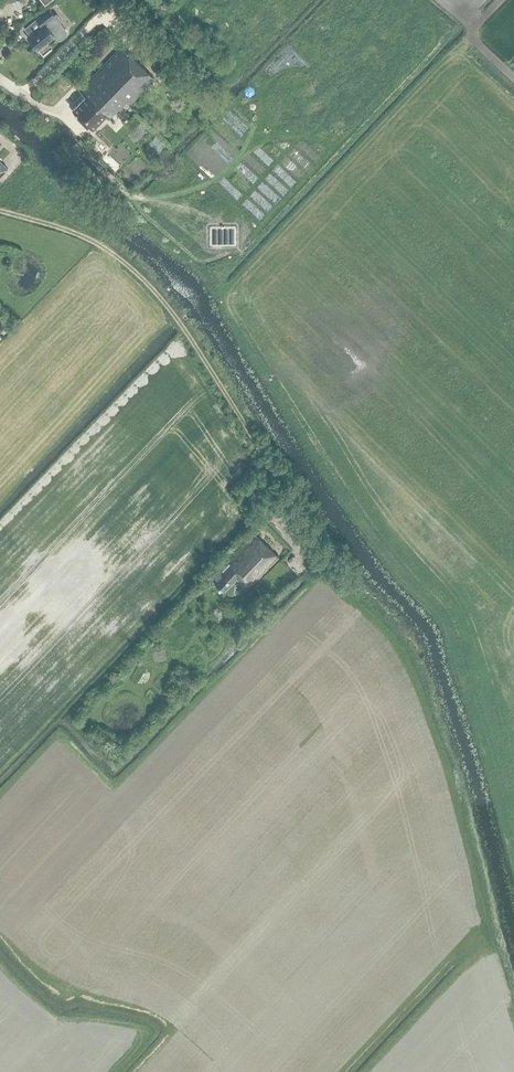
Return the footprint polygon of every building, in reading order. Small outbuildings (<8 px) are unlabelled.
[(52,16),(47,10),(34,20),(40,27),(27,37),(37,49),(54,36),(56,39),(61,39),(66,34),(66,30),(58,22),(60,20),(54,14),(52,16)] [(128,115),(123,111),(122,110),(154,78),(121,46),(78,90),(85,96),(72,109),(92,129),(105,116),(108,119),(114,112),(122,120),(128,115)] [(221,571),(220,572),(212,579),(225,592),(237,579),(248,590),(280,558),(257,535),(230,563),(231,564),(222,572),(221,571)]
